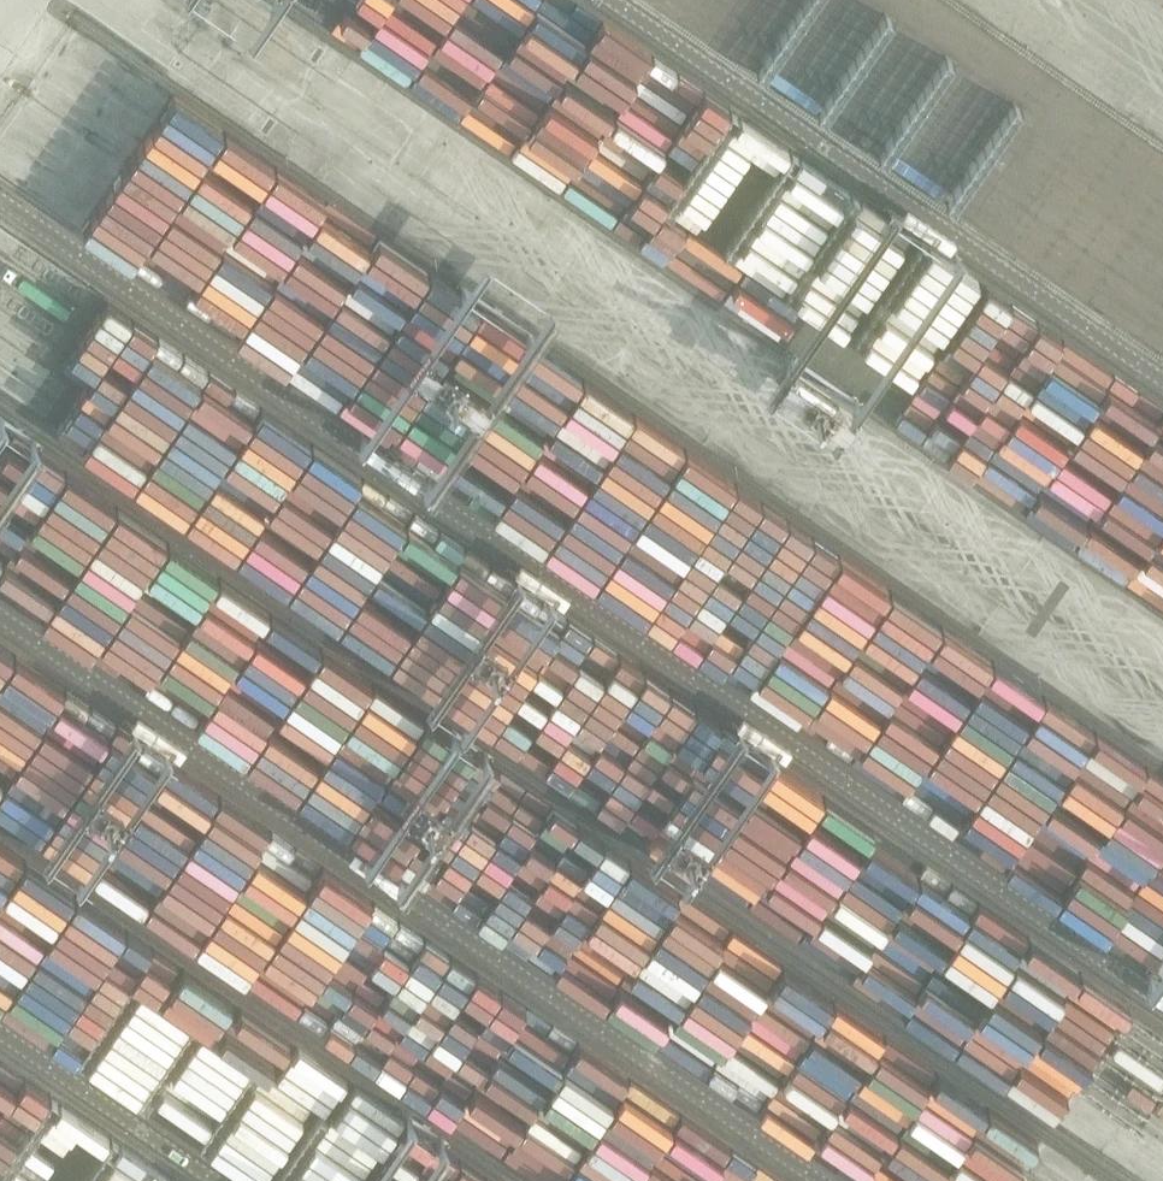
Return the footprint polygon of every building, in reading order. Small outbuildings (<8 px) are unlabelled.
[(782,51),(768,82),(823,106),(826,99),(814,94),(821,79),(830,82),(835,71),(819,64),(822,57),(798,46),(794,56),(782,51)] [(568,69),(562,92),(573,95),(570,108),(604,116),(612,79),(568,69)] [(39,824),(47,806),(0,784),(0,785),(0,805),(39,824)]
